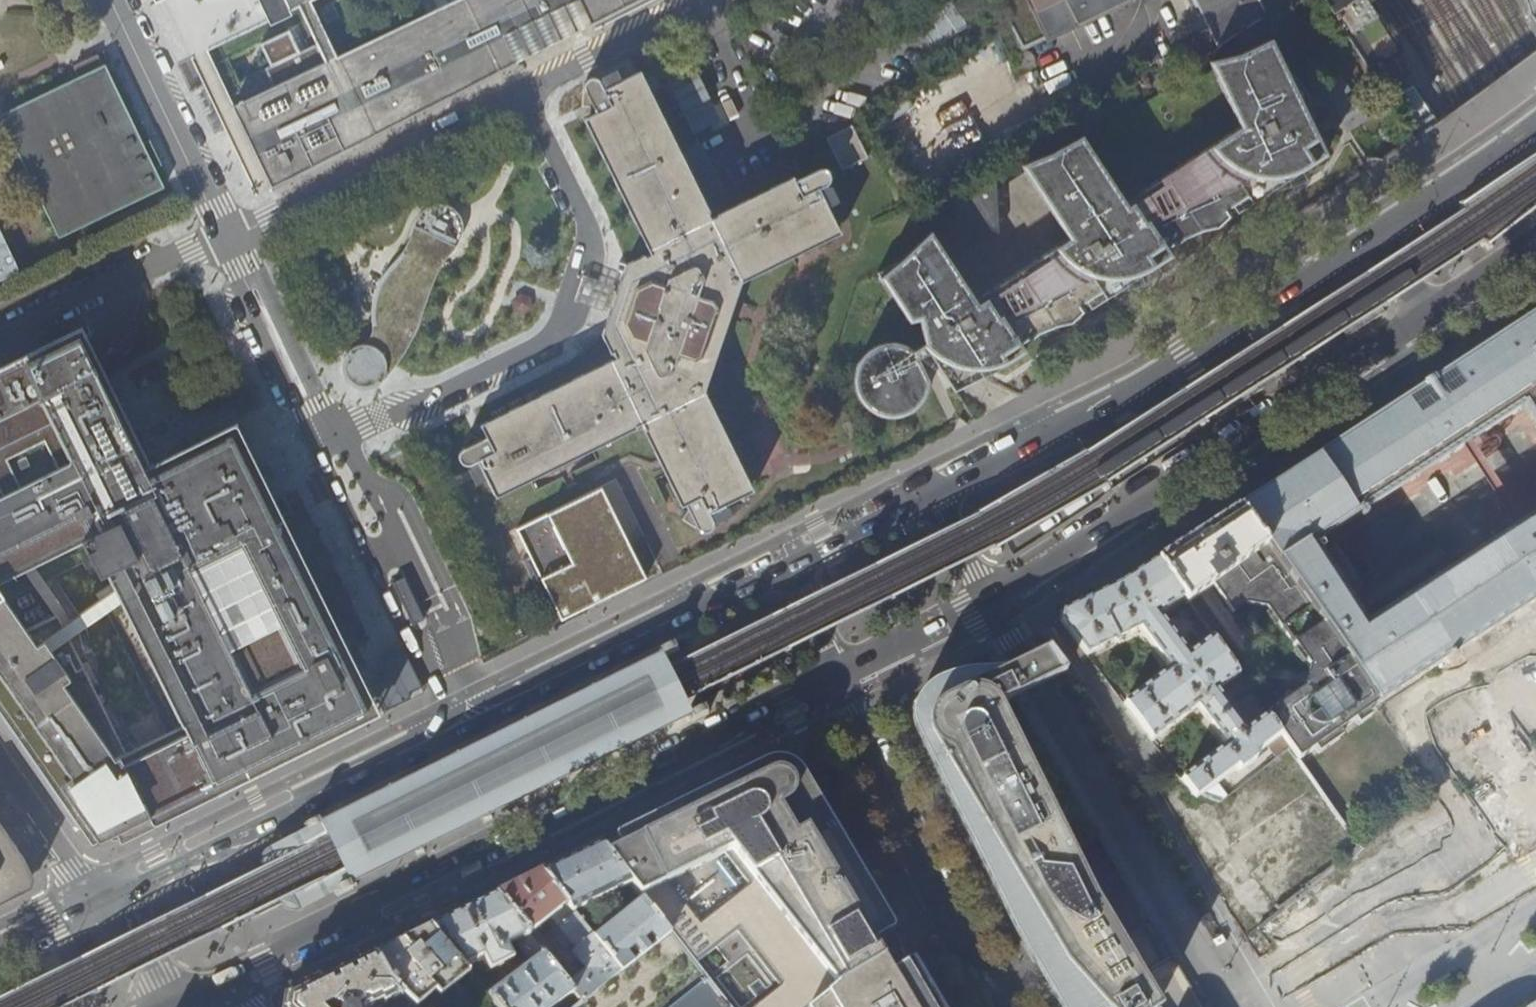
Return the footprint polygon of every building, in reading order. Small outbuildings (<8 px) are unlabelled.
[(192,52),(197,49),(200,55),(250,32),(247,26),(266,17),(277,12),(279,17),(291,12),(300,7),(326,63),(318,68),(309,50),(301,54),(291,32),(261,46),(272,68),(241,83),(249,100),(231,109),(212,71),(201,76),(193,59),(191,60),(255,192),(256,191),(228,130),(241,124),(271,188),(273,187),(269,178),(291,167),(296,176),(297,176),(296,173),(357,142),(359,145),(361,144),(350,121),(363,115),(375,137),(517,64),(505,38),(552,14),(548,6),(559,0),(459,0),(338,58),(312,2),(316,0),(167,0),(192,52)] [(592,22),(634,0),(581,0),(592,22)] [(1023,50),(1127,0),(999,0),(1023,50)] [(1269,17),(1260,0),(1195,0),(1218,48),(1269,17)] [(1369,70),(1401,49),(1369,0),(1323,0),(1369,70)] [(1535,15),(1535,0),(1526,0),(1531,16),(1535,15)] [(931,230),(901,257),(876,272),(908,321),(917,320),(923,344),(915,349),(903,343),(894,341),(883,342),(873,346),(866,350),(859,359),(854,369),(852,379),(854,391),(859,400),(864,406),(871,412),(881,417),(889,418),(900,417),(910,413),(917,408),(920,404),(924,398),(927,391),(929,383),(917,360),(928,353),(952,391),(992,371),(1024,351),(1019,343),(1027,338),(1027,341),(1035,334),(1052,326),(1068,324),(1081,311),(1079,311),(1076,305),(1083,301),(1088,308),(1168,257),(1163,249),(1171,244),(1171,247),(1181,239),(1199,232),(1214,228),(1228,216),(1226,216),(1223,211),(1229,207),(1234,214),(1325,157),(1313,129),(1310,113),(1305,97),(1297,82),(1286,70),(1274,42),(1243,57),(1211,64),(1241,129),(1125,201),(1082,134),(1049,152),(1020,162),(1069,238),(975,300),(931,230)] [(1025,73),(1031,76),(1037,75),(1042,72),(1044,65),(1044,60),(1040,55),(1035,53),(1028,53),(1023,57),(1021,62),(1021,68),(1025,73)] [(56,238),(164,188),(155,169),(161,166),(149,140),(142,143),(105,65),(0,113),(0,118),(56,238)] [(604,89),(600,83),(600,81),(597,79),(593,77),(587,78),(585,80),(583,82),(582,86),(581,106),(592,107),(596,115),(587,119),(652,253),(634,262),(632,262),(625,264),(622,272),(624,273),(617,292),(610,290),(604,306),(612,308),(606,328),(604,327),(601,335),(604,342),(606,342),(616,361),(482,426),(487,437),(480,440),(459,451),(458,456),(459,459),(462,464),(467,466),(470,465),(477,461),(485,477),(486,476),(495,495),(641,424),(679,502),(681,501),(686,511),(678,519),(691,534),(693,535),(696,535),(699,533),(700,529),(695,520),(716,509),(716,507),(750,489),(701,392),(738,281),(836,232),(826,210),(828,209),(818,188),(824,185),(828,182),(830,176),(829,174),(825,169),(820,168),(817,169),(802,177),(792,157),(701,202),(638,71),(604,89)] [(1351,86),(1333,94),(1349,129),(1368,121),(1351,86)] [(1398,110),(1413,131),(1429,120),(1414,99),(1398,110)] [(841,170),(870,157),(856,124),(826,137),(841,170)] [(997,174),(947,206),(999,232),(997,174)] [(440,271),(445,259),(458,245),(464,232),(464,221),(457,211),(451,204),(441,203),(431,205),(424,211),(417,221),(411,237),(407,247),(396,260),(386,271),(378,287),(373,302),(372,317),(374,329),(372,336),(366,344),(360,345),(355,347),(349,351),(345,356),(343,362),(342,368),(343,374),(345,379),(349,384),(356,389),(364,391),(369,391),(374,390),(379,387),(384,382),(393,372),(408,350),(417,333),(425,307),(433,285),(440,271)] [(22,273),(0,219),(0,282),(22,273)] [(1507,336),(1441,378),(1433,384),(1296,472),(1240,509),(1267,547),(1378,705),(1376,706),(1377,707),(1533,605),(1535,603),(1535,518),(1531,521),(1527,516),(1521,519),(1511,526),(1505,530),(1509,535),(1471,560),(1467,553),(1444,568),(1448,574),(1441,578),(1438,572),(1415,587),(1419,593),(1412,598),(1408,591),(1381,608),(1385,615),(1366,627),(1312,543),(1462,448),(1472,442),(1524,410),(1535,429),(1535,317),(1507,336)] [(99,347),(88,325),(15,360),(35,398),(102,366),(147,461),(142,463),(149,477),(163,470),(170,461),(181,452),(192,447),(203,444),(215,444),(226,446),(237,450),(245,456),(254,464),(261,474),(265,483),(265,492),(265,497),(370,707),(351,716),(279,753),(223,781),(212,776),(220,793),(382,714),(366,682),(239,422),(155,463),(99,347)] [(85,538),(104,575),(110,572),(118,589),(101,598),(104,604),(73,620),(57,628),(51,617),(56,614),(55,613),(27,628),(0,598),(0,728),(65,820),(73,832),(77,830),(88,847),(90,846),(88,842),(93,840),(95,844),(101,840),(132,825),(138,801),(199,772),(212,776),(223,781),(279,753),(351,716),(370,707),(265,497),(265,492),(265,483),(261,474),(254,464),(245,456),(237,450),(226,446),(215,444),(203,444),(192,447),(181,452),(170,461),(163,470),(149,477),(142,463),(147,461),(102,366),(35,398),(15,360),(12,362),(0,368),(0,561),(88,518),(95,533),(85,538)] [(469,434),(459,451),(480,440),(469,434)] [(600,492),(518,531),(559,618),(642,579),(600,492)] [(1310,668),(1307,689),(1268,716),(1281,736),(1290,748),(1298,759),(1300,757),(1375,708),(1374,707),(1376,706),(1378,705),(1267,547),(1240,509),(1224,519),(1185,545),(1158,562),(1185,600),(1187,603),(1214,585),(1234,614),(1252,601),(1253,598),(1265,600),(1265,604),(1310,668)] [(55,613),(56,614),(51,617),(57,628),(73,620),(18,560),(0,568),(0,581),(18,573),(55,613)] [(1185,600),(1158,562),(1121,586),(1112,590),(1077,607),(1063,614),(1061,622),(1086,654),(1140,628),(1169,669),(1123,704),(1151,742),(1197,707),(1226,746),(1181,781),(1195,799),(1200,796),(1236,769),(1239,773),(1252,764),(1254,766),(1257,764),(1255,761),(1256,760),(1253,756),(1281,736),(1268,716),(1267,716),(1247,730),(1217,692),(1239,676),(1213,639),(1190,656),(1161,617),(1185,600)] [(408,576),(396,582),(417,624),(428,618),(408,576)] [(1075,602),(1077,607),(1112,590),(1111,588),(1106,587),(1075,602)] [(262,866),(266,873),(278,898),(284,908),(287,911),(290,912),(295,912),(299,910),(334,893),(336,897),(337,896),(337,898),(354,889),(353,888),(357,887),(355,883),(416,853),(417,857),(425,853),(423,850),(483,819),(485,823),(493,819),(491,816),(551,786),(553,790),(560,786),(558,782),(618,753),(620,757),(628,753),(626,749),(686,719),(688,723),(691,721),(692,723),(709,714),(708,713),(709,713),(705,705),(704,706),(704,705),(687,713),(683,705),(668,673),(662,662),(679,654),(678,653),(679,652),(675,645),(674,644),(657,652),(658,653),(654,655),(656,659),(596,688),(594,685),(586,689),(588,692),(528,722),(527,718),(519,722),(521,726),(461,755),(459,752),(451,755),(451,756),(453,759),(393,788),(391,785),(384,789),(385,792),(325,822),(324,819),(320,820),(319,819),(303,827),(303,828),(302,829),(304,833),(272,849),(265,853),(262,859),(262,866)] [(383,675),(366,682),(382,714),(414,698),(411,692),(423,687),(405,646),(381,657),(388,673),(383,675)] [(1024,663),(997,677),(998,678),(989,682),(984,685),(980,677),(965,679),(955,681),(941,687),(932,693),(925,700),(919,710),(916,717),(916,728),(948,783),(982,841),(1001,872),(1006,870),(1009,876),(1005,879),(1009,885),(1043,942),(1081,1006),(1131,1006),(1123,993),(1176,961),(1017,698),(1039,686),(1067,672),(1049,649),(1044,651),(1045,653),(1024,663)] [(902,948),(905,946),(901,938),(898,934),(860,870),(844,843),(834,826),(799,767),(789,749),(767,760),(722,782),(707,790),(682,802),(627,830),(599,843),(607,854),(632,885),(643,900),(670,933),(728,1006),(812,1006),(838,986),(902,948)] [(27,889),(33,877),(24,858),(0,824),(0,902),(27,889)] [(1273,904),(1331,858),(1311,833),(1253,878),(1273,904)] [(568,859),(540,873),(583,923),(593,918),(587,905),(632,885),(607,854),(599,843),(568,859)] [(517,884),(496,895),(528,933),(527,934),(528,934),(551,917),(576,948),(572,951),(587,969),(568,984),(574,992),(583,1002),(623,971),(595,937),(583,923),(540,873),(519,883),(517,884)] [(220,890),(207,897),(224,931),(237,925),(232,913),(220,890)] [(496,895),(453,916),(430,928),(490,996),(493,1000),(499,1006),(554,1006),(574,992),(568,984),(536,944),(531,938),(528,934),(527,934),(528,933),(496,895)] [(643,900),(595,937),(623,971),(633,962),(627,953),(635,946),(642,955),(651,949),(643,940),(651,934),(658,942),(670,933),(643,900)] [(430,928),(400,943),(376,954),(374,955),(388,979),(404,994),(417,1006),(484,1006),(493,1000),(490,996),(430,928)] [(670,933),(658,942),(651,949),(642,955),(633,962),(623,971),(583,1002),(577,1006),(728,1006),(670,933)] [(537,934),(531,938),(536,944),(542,939),(537,934)] [(902,948),(838,986),(812,1006),(936,1006),(909,961),(902,948)] [(374,955),(360,962),(334,976),(307,989),(288,998),(287,1006),(385,1006),(386,1006),(389,1006),(404,994),(388,979),(374,955)]
